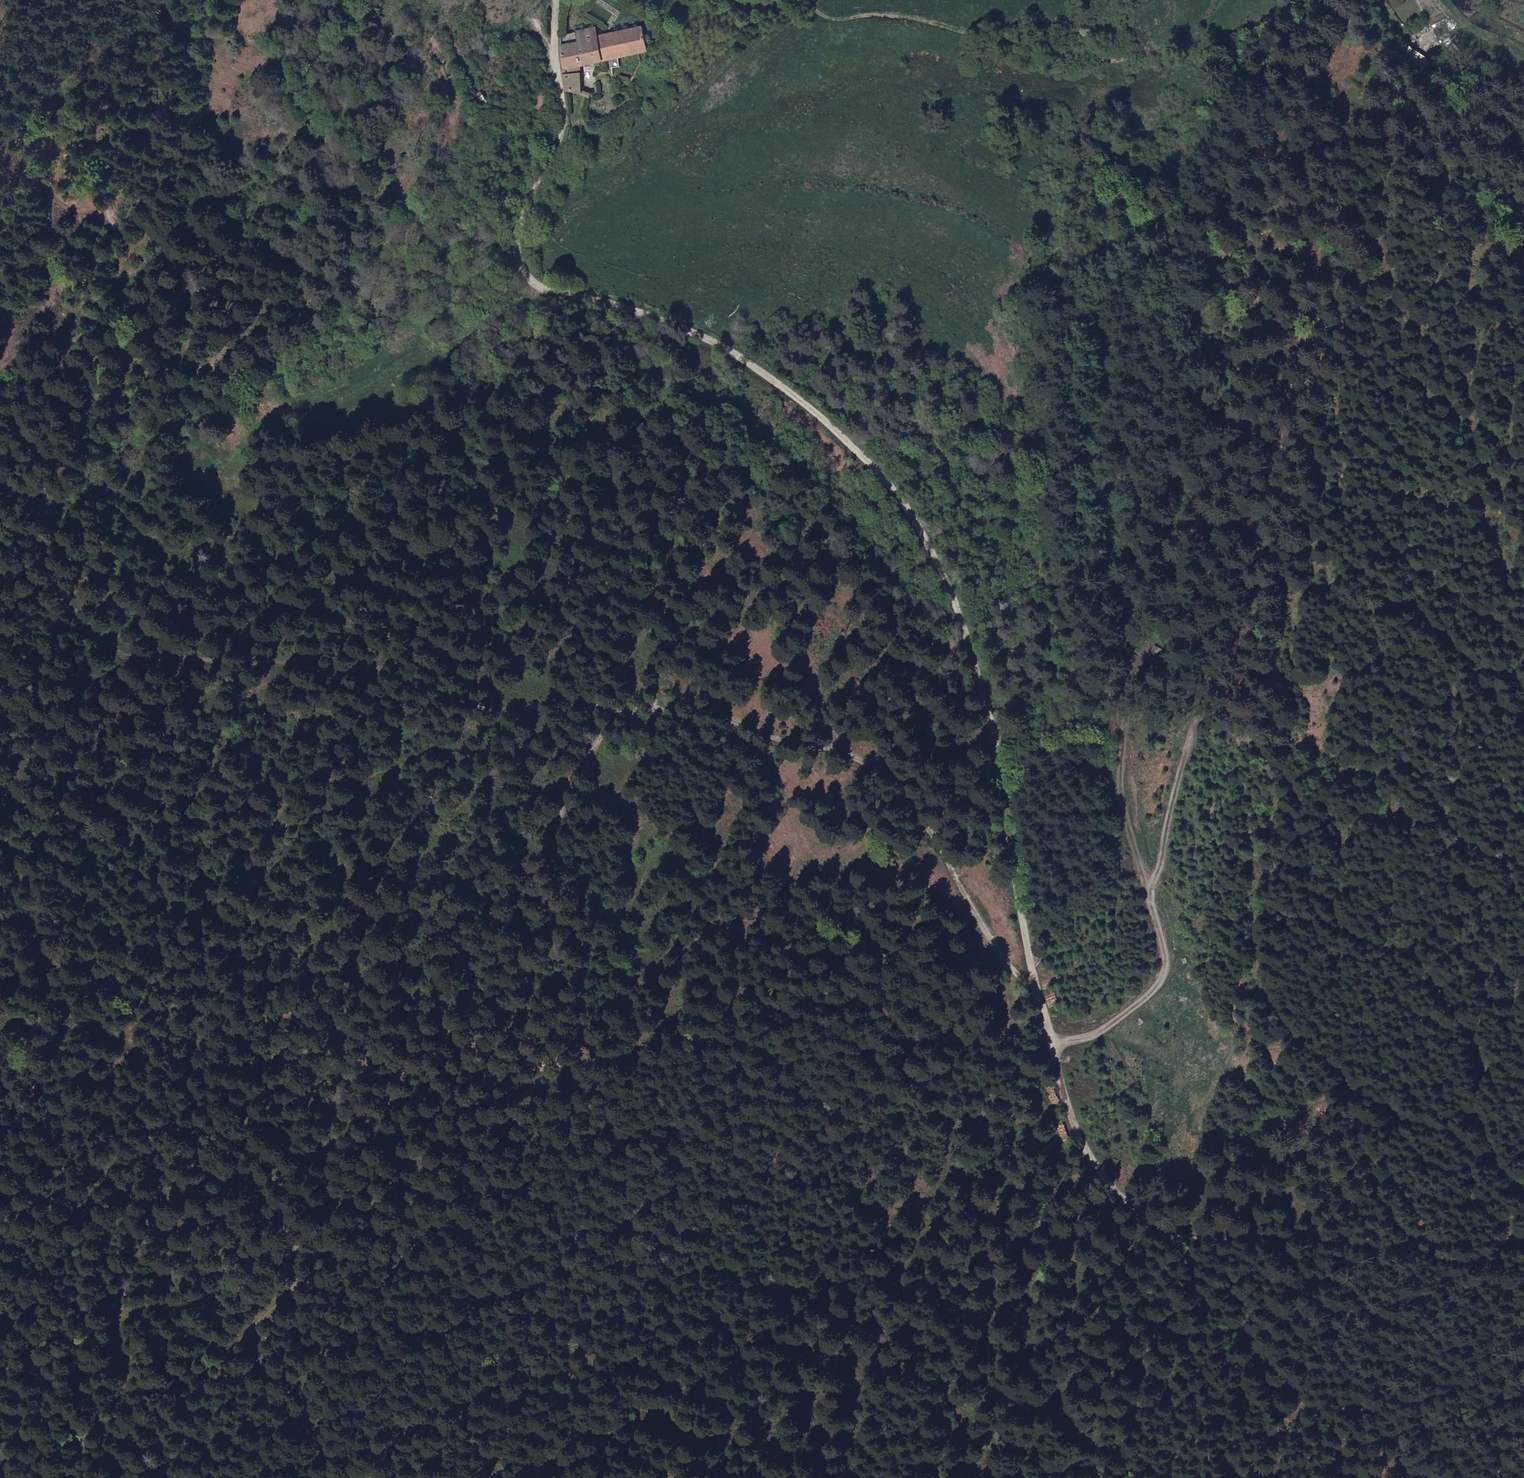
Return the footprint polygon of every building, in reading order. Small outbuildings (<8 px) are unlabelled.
[(594,29),(561,36),(567,89),(581,93),(579,64),(649,50),(644,27),(596,37),(594,29)]
